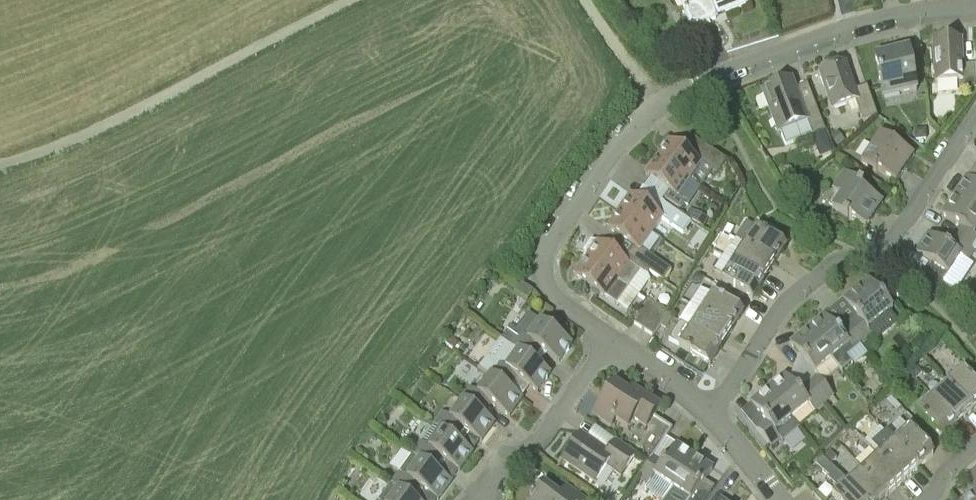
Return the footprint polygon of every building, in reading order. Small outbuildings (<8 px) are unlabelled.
[(743,0),(680,0),(692,30),(716,21),(713,14),(725,10),(726,14),(746,6),(743,0)] [(959,92),(975,91),(975,73),(975,66),(963,67),(962,40),(933,42),(935,83),(959,81),(959,92)] [(883,98),(917,91),(909,50),(875,56),(883,98)] [(867,86),(855,90),(846,64),(843,65),(840,62),(835,61),(831,62),(829,66),(828,70),(819,73),(832,110),(855,102),(862,122),(877,117),(867,86)] [(814,103),(803,108),(792,80),(762,91),(778,133),(781,132),(785,145),(812,135),(812,136),(825,131),(814,103)] [(926,141),(926,129),(914,130),(915,142),(926,141)] [(845,142),(837,131),(830,137),(838,147),(845,142)] [(876,172),(877,170),(896,183),(914,156),(880,134),(862,162),(876,172)] [(703,145),(694,158),(669,141),(657,158),(688,180),(700,164),(716,175),(726,161),(703,145)] [(657,158),(645,175),(651,179),(668,191),(662,201),(663,202),(665,199),(680,209),(685,202),(677,196),(688,180),(657,158)] [(882,204),(862,190),(863,187),(845,175),(833,193),(841,198),(832,211),(847,221),(849,219),(865,229),(882,204)] [(966,178),(954,197),(975,211),(975,184),(966,178)] [(632,194),(620,211),(651,233),(661,219),(683,234),(691,222),(663,202),(656,212),(632,194)] [(942,215),(960,227),(953,237),(960,242),(974,251),(975,249),(975,211),(954,197),(942,215)] [(685,216),(703,228),(708,219),(690,208),(685,216)] [(640,248),(651,233),(620,211),(608,228),(634,247),(627,256),(632,260),(649,272),(663,282),(671,270),(640,248)] [(746,222),(736,239),(737,240),(741,242),(745,244),(744,245),(774,265),(786,247),(783,245),(787,239),(789,241),(790,240),(777,231),(772,238),(755,227),(746,222)] [(732,232),(734,227),(728,224),(723,231),(729,235),(730,235),(732,232)] [(929,235),(916,254),(931,265),(924,274),(941,286),(960,257),(968,261),(974,251),(960,242),(953,237),(947,247),(929,235)] [(590,240),(582,252),(586,259),(617,281),(629,289),(639,296),(650,280),(647,275),(649,272),(632,260),(629,264),(617,255),(599,242),(598,242),(590,240)] [(733,263),(763,282),(774,265),(744,245),(745,244),(737,240),(731,249),(738,254),(733,263)] [(617,306),(629,289),(586,259),(574,276),(617,306)] [(752,300),(763,282),(733,263),(722,281),(752,300)] [(702,283),(704,278),(696,273),(691,282),(695,285),(702,283)] [(857,318),(847,325),(864,345),(873,337),(867,330),(893,309),(868,280),(843,301),(857,318)] [(515,291),(527,300),(533,291),(521,283),(515,291)] [(700,288),(690,305),(701,312),(731,331),(743,313),(713,294),(712,296),(700,288)] [(635,323),(643,329),(658,306),(647,298),(632,321),(635,323)] [(690,305),(679,322),(680,323),(690,329),(720,349),(731,331),(701,312),(690,305)] [(654,337),(670,314),(658,306),(643,329),(654,337)] [(501,339),(508,344),(510,346),(518,352),(519,352),(532,361),(533,361),(540,350),(548,355),(558,363),(572,344),(541,322),(540,321),(528,312),(515,330),(527,338),(526,339),(523,343),(516,338),(507,331),(502,339),(501,339)] [(661,326),(665,329),(673,319),(669,316),(666,319),(661,326)] [(847,325),(838,333),(824,316),(807,330),(831,360),(842,373),(853,364),(848,358),(864,345),(847,325)] [(680,323),(668,341),(679,347),(690,354),(709,367),(720,349),(690,329),(680,323)] [(814,374),(831,360),(807,330),(790,344),(814,374)] [(462,346),(449,337),(444,343),(455,350),(456,349),(459,351),(462,346)] [(487,359),(480,368),(490,375),(489,376),(491,377),(491,376),(511,391),(511,390),(519,380),(529,387),(537,393),(550,374),(537,364),(533,361),(532,361),(519,352),(518,352),(510,346),(508,344),(493,364),(487,359)] [(910,372),(916,378),(923,372),(917,366),(910,372)] [(971,411),(975,406),(975,384),(963,370),(948,384),(971,411)] [(814,412),(824,404),(808,385),(799,392),(785,375),(767,390),(792,419),(809,405),(814,412)] [(522,398),(511,390),(511,391),(491,376),(491,377),(478,394),(470,388),(461,401),(463,402),(463,401),(483,415),(491,404),(509,417),(522,398)] [(833,396),(823,384),(817,377),(808,385),(824,404),(829,400),(833,396)] [(956,424),(971,411),(948,384),(932,398),(956,424)] [(654,416),(659,409),(639,394),(635,399),(615,385),(598,409),(628,429),(634,420),(646,428),(650,430),(634,453),(636,455),(648,463),(653,456),(672,429),(654,416)] [(775,433),(792,419),(767,390),(750,404),(764,421),(755,428),(771,448),(781,440),(775,433)] [(892,407),(896,412),(901,408),(897,403),(891,396),(886,401),(892,407)] [(940,439),(956,424),(932,398),(916,412),(940,439)] [(495,423),(483,415),(463,401),(463,402),(451,419),(442,412),(433,425),(434,426),(441,431),(442,431),(455,440),(463,429),(481,442),(495,423)] [(421,442),(412,455),(420,461),(420,460),(433,470),(434,469),(442,459),(459,472),(473,453),(455,440),(442,431),(441,431),(434,426),(433,425),(421,442)] [(893,442),(917,469),(933,454),(909,428),(893,442)] [(616,440),(607,454),(580,435),(562,460),(595,483),(606,467),(621,477),(636,455),(634,453),(616,440)] [(887,435),(872,449),(878,456),(902,482),(917,469),(893,442),(887,435)] [(639,476),(649,483),(645,489),(660,499),(665,499),(673,489),(672,489),(694,457),(676,444),(663,462),(653,456),(648,463),(639,476)] [(824,457),(830,464),(837,458),(830,451),(824,457)] [(391,485),(398,490),(399,490),(412,499),(420,488),(437,499),(439,499),(452,482),(434,469),(433,470),(420,460),(420,461),(412,455),(400,472),(391,485)] [(887,496),(902,482),(878,456),(863,470),(887,496)] [(713,470),(694,457),(672,489),(673,489),(665,499),(692,499),(713,470)] [(801,478),(805,483),(819,499),(862,499),(847,484),(830,464),(824,457),(817,464),(801,478)] [(847,484),(862,499),(883,499),(887,496),(863,470),(847,484)] [(412,499),(399,490),(398,490),(391,485),(379,499),(414,499),(412,499)] [(558,497),(542,485),(533,498),(532,497),(530,499),(584,499),(566,487),(558,497)] [(975,491),(965,499),(975,499),(975,492),(975,491)]
